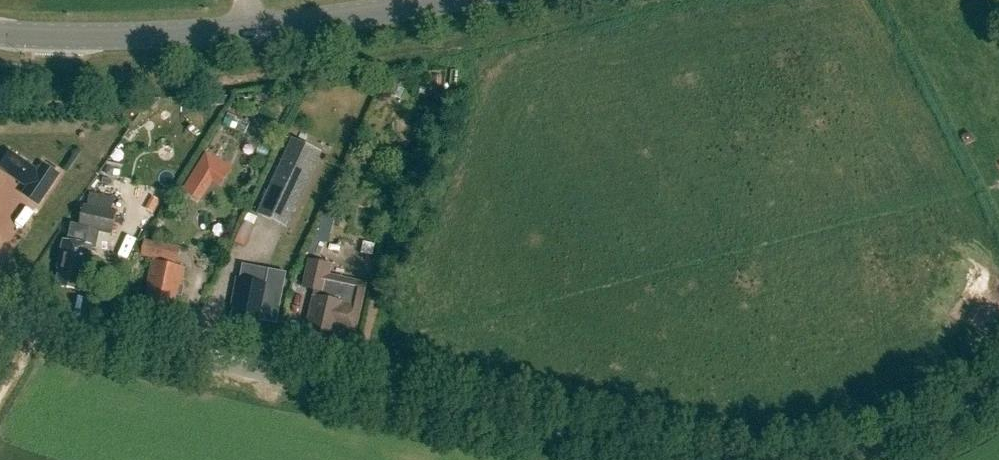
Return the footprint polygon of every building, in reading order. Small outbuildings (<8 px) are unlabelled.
[(288,227),(304,191),(320,153),(294,141),(259,214),(288,227)] [(206,154),(182,192),(200,202),(213,182),(221,187),(232,170),(206,154)] [(60,175),(43,164),(39,170),(25,162),(14,178),(28,187),(23,194),(40,205),(60,175)] [(173,187),(178,176),(164,169),(159,181),(173,187)] [(151,223),(163,213),(153,202),(142,213),(151,223)] [(63,238),(56,270),(60,271),(56,286),(80,291),(83,275),(86,275),(92,248),(96,249),(100,233),(111,235),(115,212),(84,207),(80,226),(73,224),(70,240),(63,238)] [(153,260),(147,287),(150,287),(146,305),(172,310),(175,293),(180,294),(185,267),(175,265),(179,249),(145,242),(142,258),(153,260)] [(310,322),(306,337),(333,343),(336,328),(355,332),(365,283),(329,275),(331,267),(311,262),(305,288),(316,290),(315,296),(312,295),(307,321),(310,322)] [(236,306),(233,322),(258,327),(259,321),(276,325),(287,274),(270,270),(267,286),(238,280),(233,306),(236,306)]
